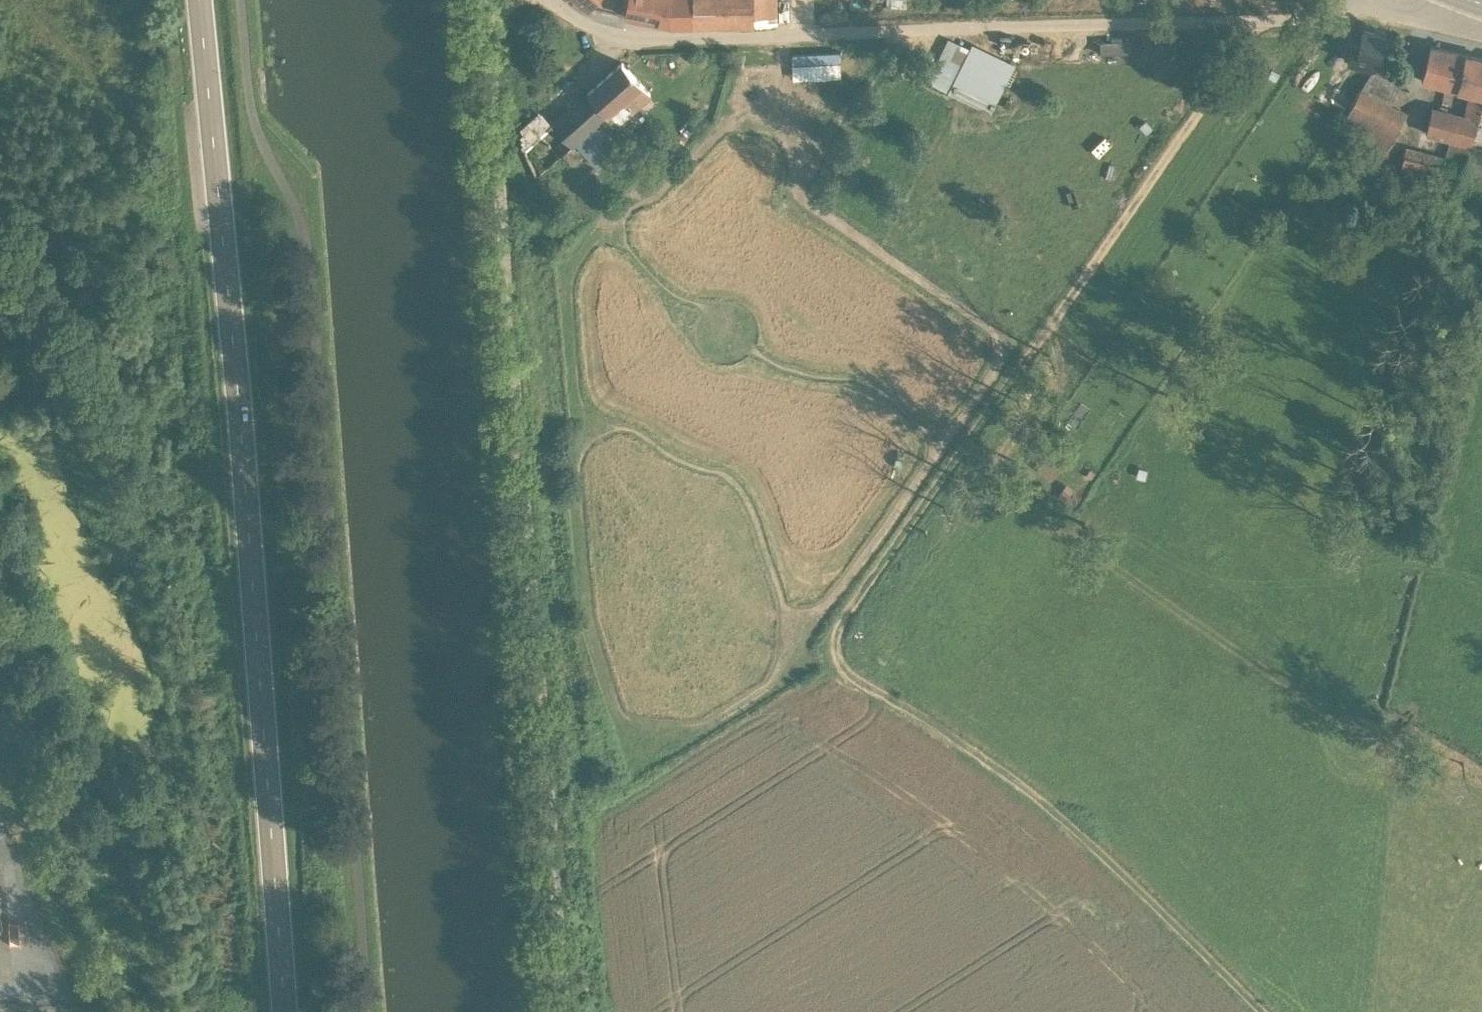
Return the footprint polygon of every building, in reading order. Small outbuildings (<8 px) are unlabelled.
[(624,9),(670,18),(777,17),(777,0),(626,0),(624,9)] [(1385,28),(1384,28),(1360,22),(1359,23),(1356,36),(1350,35),(1345,55),(1373,62),(1380,51),(1385,28)] [(949,26),(928,73),(993,103),(1015,55),(949,26)] [(1400,162),(1446,176),(1456,178),(1470,138),(1481,91),(1481,52),(1428,39),(1420,75),(1467,87),(1463,106),(1431,99),(1424,127),(1447,134),(1442,149),(1405,140),(1400,162)] [(1369,135),(1365,143),(1382,152),(1383,151),(1407,105),(1390,96),(1399,78),(1393,74),(1397,64),(1378,54),(1339,119),(1369,135)] [(633,104),(651,87),(621,55),(549,119),(537,106),(522,119),(524,142),(526,143),(555,117),(573,137),(562,147),(570,156),(585,146),(597,159),(615,143),(604,130),(634,105),(633,104)] [(1470,138),(1456,178),(1456,182),(1481,188),(1481,141),(1470,138)]
